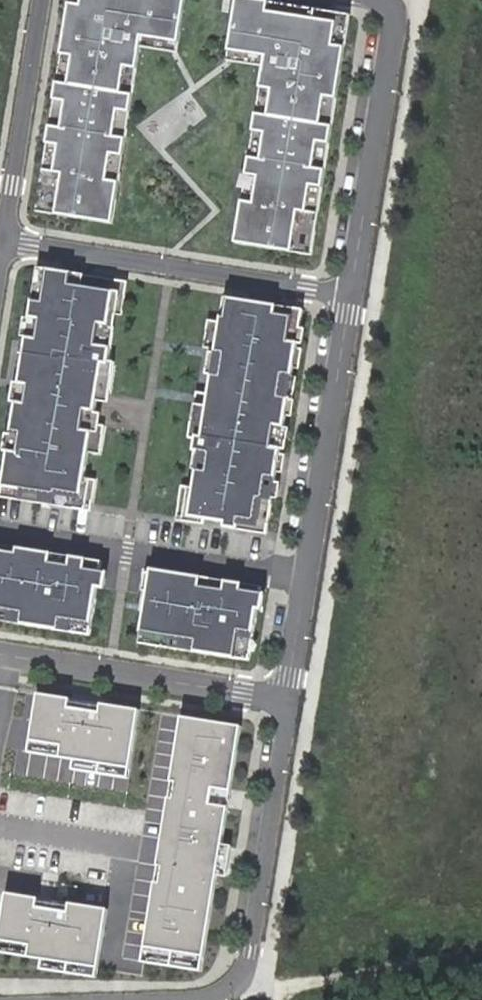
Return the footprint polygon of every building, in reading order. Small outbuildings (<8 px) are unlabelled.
[(37,212),(111,224),(142,38),(179,44),(186,0),(71,0),(37,212)] [(256,0),(237,0),(227,61),(264,68),(236,244),(312,256),(350,15),(256,0)] [(91,512),(96,481),(85,479),(91,443),(101,444),(104,426),(94,424),(98,401),(108,403),(115,362),(110,361),(115,327),(109,326),(111,314),(122,316),(128,282),(38,268),(5,473),(0,473),(0,498),(91,512)] [(304,310),(225,298),(221,323),(209,321),(202,364),(214,366),(207,411),(201,411),(192,469),(197,470),(194,489),(181,486),(175,525),(204,530),(205,525),(225,528),(223,536),(266,543),(304,310)] [(0,545),(0,621),(90,636),(102,561),(0,545)] [(139,643),(250,661),(258,610),(263,610),(265,593),(261,592),(262,587),(151,569),(139,643)] [(129,779),(140,711),(38,694),(29,753),(75,760),(73,770),(129,779)] [(182,717),(143,963),(202,972),(241,727),(182,717)] [(108,909),(7,893),(0,935),(0,953),(46,960),(45,970),(97,978),(108,909)]
